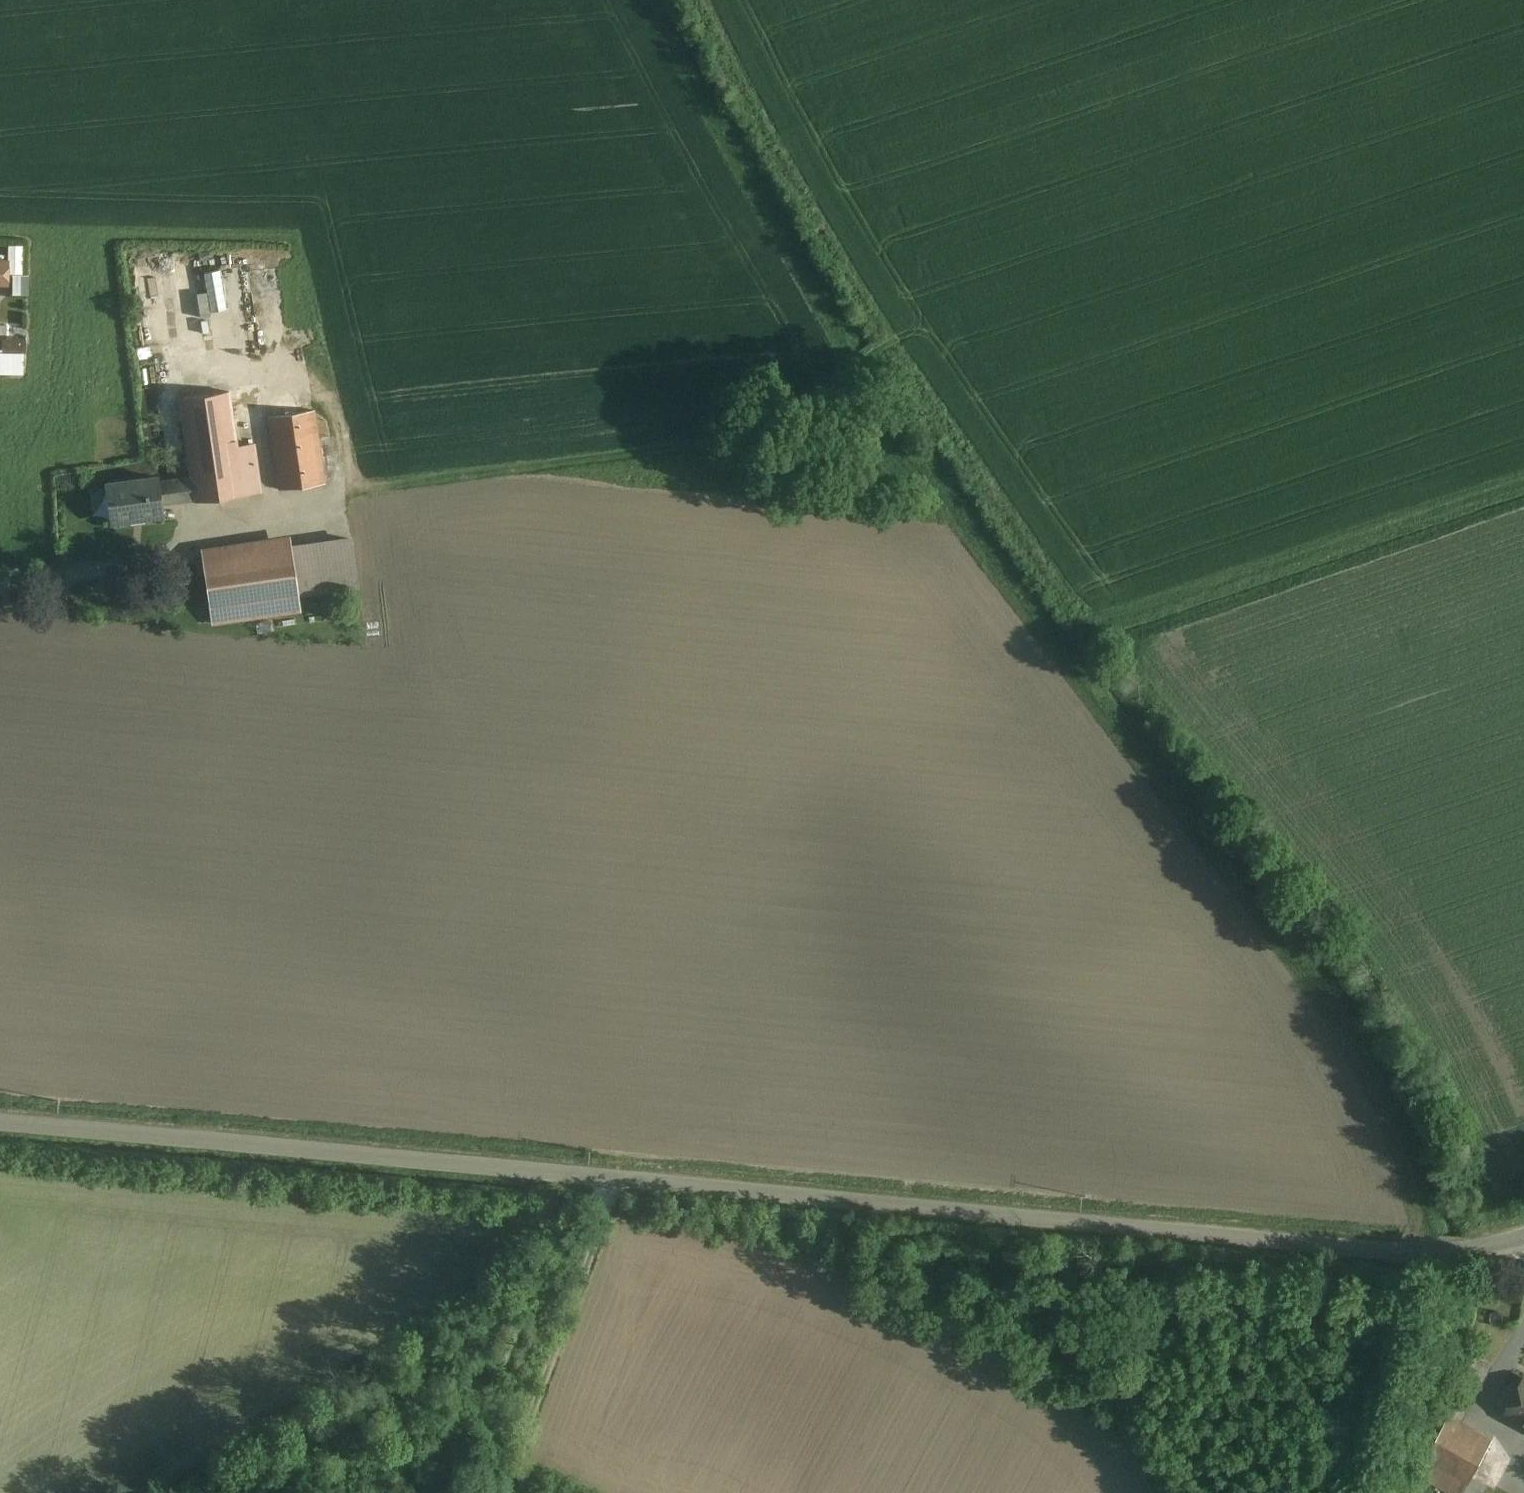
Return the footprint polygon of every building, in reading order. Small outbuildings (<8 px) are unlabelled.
[(8,284),(8,261),(0,261),(0,284),(8,284)] [(25,371),(26,336),(2,336),(2,346),(0,346),(0,371),(25,371)] [(195,471),(198,498),(268,489),(262,437),(243,439),(236,384),(185,391),(195,471)] [(276,407),(285,481),(331,476),(322,402),(276,407)] [(108,521),(169,513),(167,502),(198,498),(195,471),(164,475),(162,463),(102,470),(108,521)] [(294,519),(202,532),(215,617),(307,604),(294,519)] [(1507,1412),(1523,1421),(1523,1381),(1507,1412)] [(1500,1434),(1453,1409),(1421,1467),(1469,1492),(1500,1434)]
